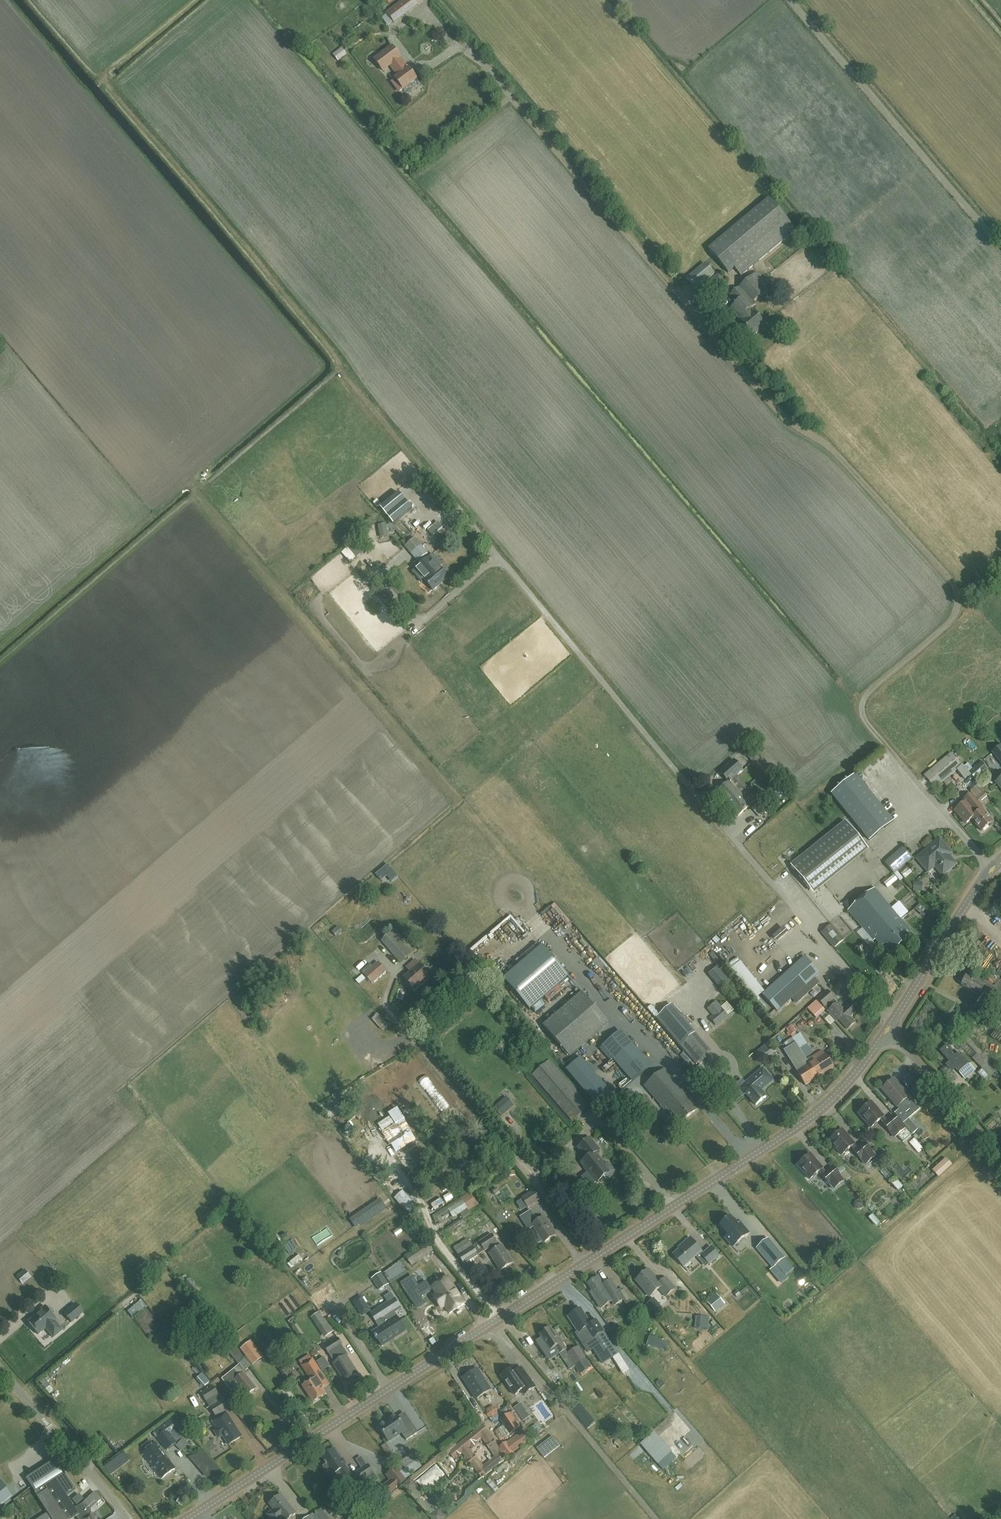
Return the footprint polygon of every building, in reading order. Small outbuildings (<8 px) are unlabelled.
[(423,0),(404,0),(387,13),(394,22),(423,0)] [(332,38),(327,40),(334,51),(338,48),(332,38)] [(398,88),(417,77),(396,42),(375,55),(383,69),(390,65),(396,75),(391,78),(398,88)] [(338,61),(346,55),(341,48),(333,53),(338,61)] [(796,229),(771,197),(710,248),(729,272),(735,267),(742,275),(796,229)] [(707,260),(688,275),(694,283),(713,267),(707,260)] [(759,326),(764,321),(755,311),(752,307),(756,303),(754,301),(771,287),(758,272),(730,295),(737,302),(731,308),(742,322),(753,335),(761,329),(759,326)] [(426,482),(421,486),(436,505),(441,501),(426,482)] [(388,536),(386,524),(377,525),(380,538),(388,536)] [(417,530),(404,540),(401,542),(417,561),(428,552),(422,545),(426,541),(417,530)] [(351,563),(368,549),(358,537),(341,551),(351,563)] [(422,562),(440,583),(448,577),(440,567),(442,565),(432,554),(422,562)] [(440,583),(422,562),(412,570),(422,582),(424,580),(433,590),(440,583)] [(1000,763),(1000,746),(992,753),(1000,763)] [(937,788),(944,782),(950,777),(957,770),(963,766),(951,752),(924,775),(935,788),(936,787),(937,788)] [(758,757),(756,759),(752,762),(757,768),(762,775),(767,772),(769,770),(762,761),(758,757)] [(728,794),(735,788),(739,785),(734,779),(738,776),(744,771),(735,760),(721,772),(729,782),(717,791),(725,801),(731,797),(728,794)] [(978,764),(969,772),(977,782),(982,778),(981,776),(985,773),(978,764)] [(890,824),(894,821),(856,774),(832,793),(862,830),(870,840),(878,833),(890,824)] [(739,785),(735,788),(728,794),(731,797),(725,801),(738,817),(750,807),(740,794),(747,788),(738,776),(734,779),(739,785)] [(981,831),(993,822),(982,809),(983,808),(971,794),(964,799),(966,801),(955,810),(966,823),(971,819),(981,831)] [(761,801),(752,809),(757,815),(766,807),(761,801)] [(789,863),(809,889),(864,845),(844,820),(789,863)] [(942,875),(956,863),(947,853),(950,851),(940,839),(917,858),(928,871),(935,866),(942,875)] [(913,857),(904,846),(885,862),(894,873),(913,857)] [(388,864),(376,874),(381,880),(387,875),(392,881),(398,876),(388,864)] [(874,888),(861,899),(902,946),(914,935),(901,920),(901,919),(874,888)] [(892,954),(902,946),(861,899),(848,910),(874,941),(876,939),(882,947),(884,945),(892,954)] [(903,917),(909,912),(900,901),(894,906),(903,917)] [(821,932),(834,948),(844,939),(831,924),(821,932)] [(336,937),(343,931),(338,925),(331,931),(336,937)] [(401,963),(414,951),(400,936),(397,938),(392,933),(382,942),(401,963)] [(861,951),(868,946),(863,941),(857,946),(861,951)] [(504,978),(530,1009),(546,995),(569,976),(543,945),(540,948),(504,978)] [(805,956),(803,957),(762,993),(763,994),(777,1010),(792,997),(797,1003),(819,983),(814,977),(819,972),(805,956)] [(986,962),(993,969),(999,963),(992,956),(986,962)] [(414,989),(429,976),(419,965),(415,961),(407,968),(411,972),(404,978),(414,989)] [(372,983),(386,971),(378,962),(364,974),(372,983)] [(1000,995),(1000,991),(976,978),(975,980),(967,975),(964,979),(962,983),(962,984),(961,985),(979,995),(982,991),(998,1000),(1000,995)] [(853,987),(846,993),(853,1001),(860,995),(853,987)] [(834,998),(827,990),(817,999),(833,1018),(836,1016),(847,1029),(855,1022),(850,1016),(855,1012),(848,1004),(843,1008),(837,1001),(837,1002),(834,998)] [(570,1056),(609,1023),(582,992),(543,1025),(570,1056)] [(671,1003),(656,1016),(680,1044),(682,1042),(699,1062),(711,1051),(695,1031),(671,1003)] [(721,1008),(714,1014),(721,1021),(728,1015),(721,1008)] [(802,1014),(811,1025),(818,1019),(808,1009),(802,1014)] [(974,1010),(968,1017),(973,1020),(978,1014),(974,1010)] [(792,1036),(799,1029),(792,1022),(786,1029),(792,1036)] [(805,1084),(818,1077),(833,1067),(826,1054),(825,1055),(823,1050),(811,1057),(814,1061),(810,1064),(801,1049),(807,1045),(801,1033),(785,1044),(787,1047),(784,1048),(798,1071),(797,1071),(805,1084)] [(633,1081),(647,1069),(617,1034),(603,1046),(633,1081)] [(955,1056),(951,1052),(952,1050),(948,1045),(941,1051),(950,1062),(946,1065),(949,1068),(953,1065),(959,1072),(969,1063),(959,1052),(955,1056)] [(984,1070),(981,1071),(987,1079),(997,1072),(983,1051),(975,1056),(984,1070)] [(580,1058),(567,1069),(599,1107),(613,1096),(580,1058)] [(573,1120),(588,1107),(549,1061),(533,1074),(573,1120)] [(681,1122),(698,1108),(665,1068),(644,1086),(664,1109),(666,1108),(671,1115),(673,1113),(681,1122)] [(773,1080),(763,1068),(744,1084),(749,1090),(745,1093),(756,1105),(766,1097),(760,1090),(773,1080)] [(894,1078),(882,1089),(900,1110),(896,1114),(902,1122),(902,1123),(911,1134),(917,1130),(907,1119),(916,1111),(906,1099),(910,1097),(894,1078)] [(422,1082),(426,1089),(431,1086),(427,1079),(422,1082)] [(630,1105),(619,1092),(610,1101),(621,1113),(630,1105)] [(652,1104),(645,1096),(638,1102),(645,1110),(652,1104)] [(988,1105),(991,1110),(1000,1104),(1000,1103),(998,1098),(988,1105)] [(503,1099),(494,1107),(502,1116),(513,1106),(510,1102),(507,1104),(503,1099)] [(894,1137),(897,1135),(903,1142),(910,1135),(893,1115),(887,1121),(883,1117),(884,1116),(872,1102),(859,1113),(871,1128),(881,1119),(885,1123),(883,1124),(894,1137)] [(404,1119),(382,1133),(390,1146),(412,1132),(404,1119)] [(474,1140),(478,1137),(466,1123),(458,1130),(461,1132),(457,1136),(464,1144),(467,1141),(470,1143),(473,1140),(474,1140)] [(865,1164),(875,1156),(864,1142),(857,1148),(854,1144),(855,1144),(842,1130),(829,1141),(842,1155),(852,1146),(855,1150),(855,1151),(865,1164)] [(578,1147),(582,1152),(587,1158),(581,1163),(597,1181),(604,1175),(606,1178),(614,1171),(608,1163),(606,1165),(595,1152),(599,1149),(589,1137),(578,1147)] [(909,1143),(918,1153),(923,1149),(914,1138),(909,1143)] [(833,1188),(844,1180),(833,1167),(826,1173),(822,1169),(823,1168),(811,1154),(798,1165),(810,1180),(821,1171),(823,1174),(823,1175),(833,1188)] [(946,1158),(932,1170),(938,1177),(952,1165),(946,1158)] [(878,1162),(880,1169),(886,1167),(885,1161),(878,1162)] [(895,1175),(892,1178),(898,1185),(902,1182),(895,1175)] [(421,1212),(403,1190),(394,1198),(412,1219),(421,1212)] [(528,1207),(540,1199),(534,1190),(522,1198),(528,1207)] [(467,1208),(468,1210),(478,1204),(470,1193),(461,1199),(462,1201),(448,1209),(453,1217),(467,1208)] [(900,1196),(889,1206),(893,1211),(904,1201),(900,1196)] [(855,1201),(853,1206),(857,1210),(862,1209),(864,1204),(861,1200),(855,1201)] [(384,1201),(353,1218),(357,1226),(388,1208),(384,1201)] [(470,1224),(487,1216),(484,1209),(466,1217),(470,1224)] [(528,1229),(533,1226),(539,1235),(535,1237),(535,1239),(537,1242),(538,1243),(542,1240),(543,1242),(555,1235),(544,1217),(538,1220),(531,1210),(520,1217),(528,1229)] [(437,1218),(439,1223),(451,1220),(449,1214),(437,1218)] [(880,1222),(873,1214),(868,1218),(876,1226),(880,1222)] [(730,1217),(720,1226),(725,1232),(722,1234),(732,1245),(733,1247),(741,1240),(749,1233),(738,1221),(736,1223),(730,1217)] [(491,1228),(488,1220),(475,1224),(478,1232),(491,1228)] [(501,1245),(498,1247),(496,1243),(497,1242),(491,1234),(479,1241),(484,1250),(488,1248),(491,1252),(489,1253),(500,1270),(512,1262),(501,1245)] [(464,1247),(472,1242),(469,1237),(461,1242),(464,1247)] [(683,1265),(701,1250),(691,1238),(683,1245),(684,1246),(674,1255),(683,1265)] [(768,1238),(756,1248),(773,1268),(770,1270),(781,1283),(787,1278),(786,1276),(777,1265),(784,1259),(785,1258),(768,1238)] [(412,1266),(434,1251),(427,1241),(405,1256),(412,1266)] [(464,1264),(478,1255),(472,1246),(458,1255),(464,1264)] [(709,1264),(719,1255),(711,1246),(701,1255),(709,1264)] [(432,1260),(422,1267),(420,1265),(416,1267),(423,1278),(427,1275),(430,1279),(440,1273),(432,1260)] [(665,1296),(675,1288),(666,1279),(660,1284),(649,1271),(637,1281),(650,1297),(660,1289),(665,1296)] [(389,1284),(383,1276),(380,1272),(371,1279),(379,1291),(389,1284)] [(414,1287),(418,1284),(411,1274),(400,1282),(412,1301),(420,1296),(414,1287)] [(598,1277),(588,1284),(592,1291),(590,1293),(600,1309),(611,1301),(614,1306),(623,1300),(612,1283),(606,1287),(604,1284),(603,1285),(598,1277)] [(449,1312),(463,1303),(451,1285),(449,1286),(445,1279),(435,1286),(439,1292),(437,1293),(449,1312)] [(327,1317),(333,1312),(319,1291),(312,1296),(327,1317)] [(406,1330),(397,1316),(394,1312),(401,1308),(391,1293),(385,1297),(388,1302),(380,1307),(388,1322),(392,1320),(400,1334),(406,1330)] [(724,1304),(716,1294),(707,1302),(715,1312),(724,1304)] [(83,1313),(75,1304),(64,1313),(71,1322),(83,1313)] [(54,1337),(63,1330),(55,1321),(57,1319),(45,1306),(34,1315),(35,1316),(28,1322),(39,1334),(46,1328),(54,1337)] [(371,1313),(377,1321),(376,1321),(379,1327),(373,1331),(382,1345),(400,1334),(392,1320),(388,1322),(380,1307),(371,1313)] [(580,1309),(568,1316),(578,1332),(575,1334),(587,1353),(593,1349),(603,1364),(613,1357),(619,1354),(604,1331),(596,1320),(590,1324),(580,1309)] [(705,1317),(699,1316),(696,1316),(695,1328),(704,1329),(705,1317)] [(539,1335),(541,1338),(536,1341),(544,1354),(549,1351),(555,1347),(559,1353),(560,1353),(564,1360),(569,1356),(576,1366),(581,1374),(591,1367),(578,1347),(568,1354),(565,1350),(567,1349),(562,1342),(561,1343),(551,1327),(539,1335)] [(286,1338),(291,1345),(299,1339),(295,1332),(286,1338)] [(650,1346),(660,1349),(663,1340),(653,1337),(650,1346)] [(329,1353),(335,1363),(333,1364),(345,1381),(346,1380),(348,1381),(353,1378),(353,1376),(357,1373),(346,1356),(348,1355),(341,1345),(342,1345),(338,1339),(325,1347),(329,1354),(329,1353)] [(240,1349),(253,1365),(264,1357),(251,1340),(240,1349)] [(238,1363),(244,1358),(233,1345),(227,1349),(238,1363)] [(313,1402),(325,1394),(322,1389),(329,1384),(322,1373),(312,1358),(301,1366),(310,1380),(302,1385),(313,1402)] [(246,1395),(256,1388),(238,1366),(222,1378),(232,1391),(239,1385),(246,1395)] [(535,1387),(526,1375),(521,1368),(516,1372),(512,1367),(501,1376),(515,1395),(521,1391),(524,1395),(535,1387)] [(476,1399),(491,1389),(477,1368),(463,1377),(476,1399)] [(665,1384),(660,1379),(656,1383),(656,1384),(655,1385),(659,1390),(660,1389),(661,1389),(665,1384)] [(231,1409),(224,1397),(223,1398),(218,1394),(213,1385),(200,1393),(209,1406),(217,1418),(231,1409)] [(490,1416),(500,1411),(497,1405),(487,1410),(490,1416)] [(221,1417),(213,1422),(217,1429),(215,1431),(219,1438),(223,1435),(229,1445),(242,1437),(231,1420),(226,1413),(221,1417)] [(198,1422),(205,1418),(203,1414),(196,1418),(198,1422)] [(510,1414),(501,1420),(510,1434),(519,1428),(510,1414)] [(396,1415),(379,1427),(388,1441),(401,1433),(406,1440),(418,1432),(410,1421),(403,1426),(396,1415)] [(178,1441),(171,1433),(180,1427),(177,1423),(173,1418),(155,1431),(158,1436),(157,1437),(166,1450),(178,1441)] [(475,1433),(457,1448),(481,1479),(506,1459),(505,1458),(532,1439),(525,1430),(507,1443),(507,1442),(500,1447),(499,1448),(499,1447),(480,1421),(471,1428),(475,1433)] [(654,1435),(642,1446),(657,1464),(670,1454),(654,1435)] [(553,1436),(537,1448),(544,1458),(560,1446),(553,1436)] [(162,1478),(175,1468),(156,1442),(142,1453),(162,1478)] [(533,1448),(525,1451),(528,1457),(535,1455),(533,1448)] [(350,1473),(334,1449),(323,1457),(326,1462),(325,1463),(327,1465),(324,1467),(328,1472),(330,1471),(338,1482),(344,1477),(347,1481),(351,1482),(354,1480),(357,1484),(374,1473),(368,1465),(352,1476),(350,1473)] [(126,1452),(105,1467),(110,1475),(132,1460),(126,1452)] [(402,1460),(405,1465),(413,1458),(410,1454),(402,1460)] [(670,1454),(657,1464),(662,1470),(675,1459),(670,1454)] [(87,1506),(91,1504),(88,1499),(84,1501),(74,1508),(66,1495),(75,1490),(55,1459),(25,1478),(34,1492),(37,1496),(45,1509),(49,1515),(52,1518),(71,1518),(75,1517),(76,1516),(78,1518),(82,1518),(92,1513),(87,1506)] [(426,1489),(442,1472),(434,1464),(418,1481),(426,1489)] [(392,1480),(385,1485),(391,1493),(405,1481),(395,1468),(387,1474),(392,1480)] [(479,1491),(485,1488),(479,1478),(474,1482),(479,1491)] [(10,1495),(4,1488),(5,1487),(0,1482),(0,1503),(10,1495)] [(416,1485),(411,1490),(418,1497),(423,1492),(416,1485)] [(94,1492),(90,1496),(96,1503),(100,1499),(94,1492)] [(76,1504),(83,1499),(79,1494),(72,1499),(76,1504)] [(280,1518),(289,1518),(296,1513),(281,1495),(277,1497),(276,1496),(275,1496),(270,1500),(270,1501),(271,1503),(270,1504),(275,1510),(269,1515),(273,1518),(280,1518)]
